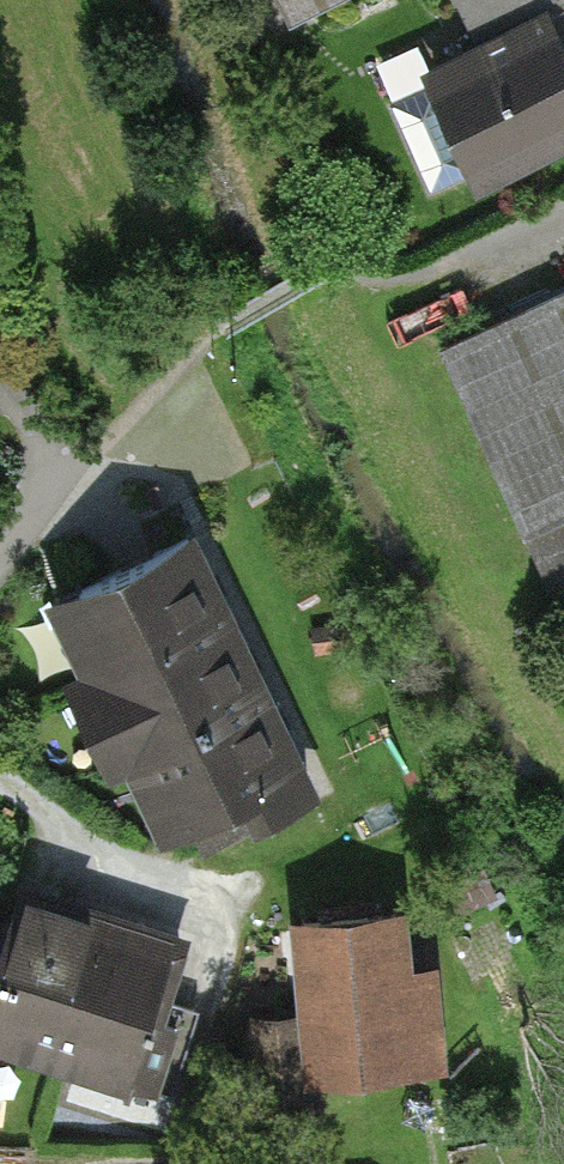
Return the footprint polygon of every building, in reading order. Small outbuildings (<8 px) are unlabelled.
[(289,19),(327,0),(280,0),(289,19)] [(480,45),(429,70),(432,77),(390,97),(433,186),(478,164),(482,172),(563,133),(563,0),(459,0),(480,45)] [(438,345),(563,599),(563,283),(438,345)] [(308,788),(188,538),(81,589),(117,663),(94,674),(131,753),(152,743),(187,816),(247,788),(258,812),(308,788)] [(0,957),(0,1035),(166,1087),(186,1025),(156,1016),(180,941),(21,891),(0,957)] [(402,910),(283,918),(294,1084),(440,1074),(434,975),(407,977),(402,910)]
